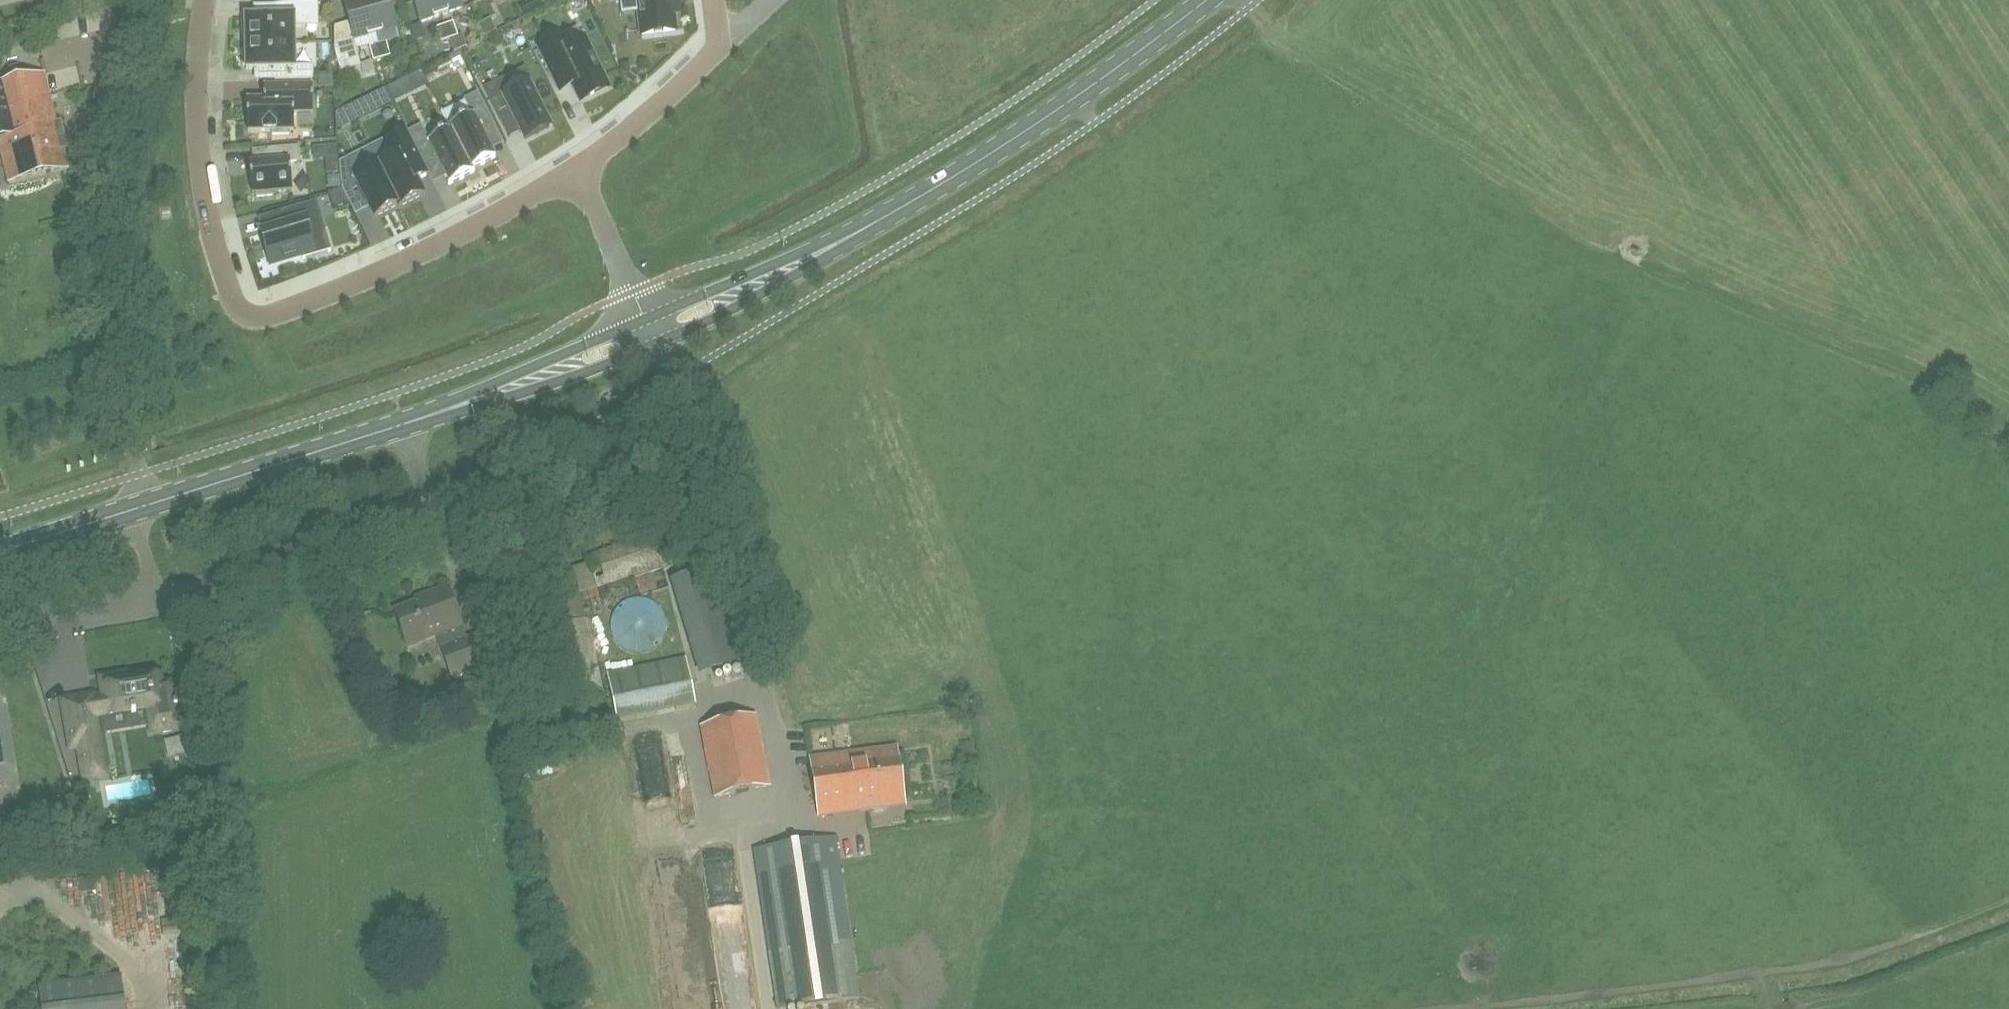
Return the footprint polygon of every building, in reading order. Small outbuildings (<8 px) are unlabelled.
[(246,43),(294,43),(294,26),(306,26),(306,16),(318,16),(317,0),(311,0),(273,5),(273,17),(245,17),(245,21),(242,21),(242,36),(246,36),(246,43)] [(375,35),(366,0),(361,0),(344,5),(354,41),(375,35)] [(375,35),(397,29),(389,0),(366,0),(375,35)] [(441,16),(436,0),(412,0),(420,24),(441,16)] [(441,16),(462,9),(459,0),(436,0),(441,16)] [(639,13),(642,34),(675,30),(673,13),(677,13),(676,0),(638,0),(639,13)] [(445,25),(450,40),(458,37),(453,22),(445,25)] [(441,42),(450,40),(445,25),(436,28),(441,42)] [(608,87),(586,40),(583,41),(568,49),(562,35),(538,47),(550,72),(559,90),(559,91),(560,91),(573,85),(580,100),(608,87)] [(378,45),(382,59),(390,57),(386,42),(378,45)] [(294,43),(246,43),(246,51),(242,51),(243,66),(246,65),(246,69),(274,69),(274,81),(313,80),(313,66),(295,67),(294,43)] [(373,61),(382,59),(378,45),(369,47),(373,61)] [(483,64),(471,70),(480,88),(492,81),(483,64)] [(68,168),(64,148),(67,147),(63,128),(59,129),(45,75),(0,86),(0,149),(8,182),(68,168)] [(550,127),(529,85),(528,84),(513,92),(505,78),(484,89),(499,119),(512,112),(521,131),(526,139),(536,134),(539,132),(550,127)] [(264,86),(265,100),(247,100),(248,132),(272,131),(272,135),(290,135),(289,131),(294,131),(294,113),(313,112),(312,85),(264,86)] [(472,116),(448,128),(449,129),(450,128),(451,130),(471,170),(472,169),(481,165),(481,166),(485,164),(485,163),(496,158),(495,156),(494,157),(491,151),(482,132),(494,126),(477,93),(464,100),(472,116)] [(421,125),(408,132),(418,152),(424,165),(437,159),(446,177),(449,184),(448,184),(449,185),(460,180),(464,178),(475,172),(474,171),(473,171),(472,169),(471,170),(451,130),(429,141),(421,125)] [(392,157),(378,164),(399,206),(423,193),(415,179),(428,173),(424,165),(418,152),(408,132),(406,129),(384,140),(392,157)] [(266,163),(253,165),(250,165),(252,194),(256,193),(256,197),(272,196),(272,192),(292,190),(290,163),(300,162),(299,146),(267,149),(268,160),(266,163)] [(355,154),(339,162),(342,190),(343,190),(357,183),(366,201),(374,215),(397,204),(398,206),(399,206),(378,164),(364,171),(355,154)] [(328,194),(333,209),(349,204),(342,190),(328,194)] [(265,245),(271,264),(302,255),(313,252),(308,232),(324,227),(316,201),(277,212),(282,227),(264,233),(267,244),(266,244),(265,245)] [(580,595),(672,564),(661,532),(584,557),(587,564),(572,569),(579,590),(579,591),(580,595)] [(712,569),(685,578),(713,671),(740,662),(712,569)] [(452,678),(496,661),(486,633),(465,641),(445,588),(423,597),(424,601),(393,613),(406,648),(444,634),(449,645),(440,648),(452,678)] [(570,706),(604,699),(588,620),(585,621),(579,591),(579,590),(549,596),(556,627),(554,627),(570,706)] [(665,629),(665,627),(665,624),(665,622),(664,619),(663,617),(662,615),(661,613),(660,611),(658,609),(657,607),(655,605),(653,604),(651,602),(649,601),(647,600),(644,600),(642,599),(639,599),(637,599),(635,599),(632,599),(630,600),(627,600),(625,601),(623,602),(621,604),(619,605),(617,607),(616,609),(614,611),(613,613),(612,615),(611,617),(610,619),(610,622),(609,624),(609,627),(609,629),(610,631),(610,634),(611,636),(612,638),(613,640),(614,643),(616,644),(617,646),(619,648),(621,649),(623,651),(625,652),(627,653),(630,653),(632,654),(635,654),(637,654),(639,654),(642,654),(644,653),(647,653),(649,652),(651,651),(653,649),(655,648),(657,646),(658,644),(660,643),(661,640),(662,638),(663,636),(664,634),(665,631),(665,629)] [(694,707),(685,659),(606,676),(615,723),(694,707)] [(79,747),(84,777),(105,773),(103,761),(108,761),(101,718),(148,710),(152,731),(180,726),(173,683),(161,685),(160,677),(126,682),(125,674),(101,678),(104,696),(93,698),(92,696),(63,701),(71,748),(79,747)] [(755,717),(700,728),(714,799),(769,788),(755,717)] [(818,817),(883,808),(903,805),(895,749),(810,761),(818,817)] [(851,946),(835,840),(753,852),(777,1008),(795,1008),(859,1000),(851,946)] [(743,914),(741,866),(710,868),(713,916),(743,914)] [(719,939),(748,933),(747,924),(717,931),(719,939)] [(40,988),(43,1008),(125,1008),(121,979),(40,988)]
